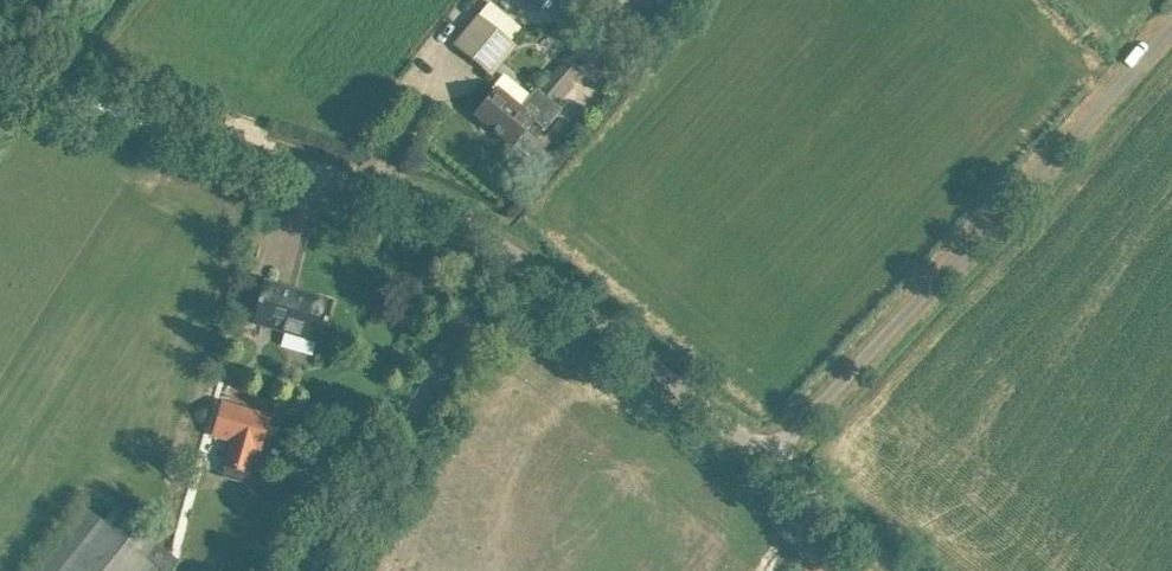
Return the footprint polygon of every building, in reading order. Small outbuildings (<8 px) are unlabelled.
[(514,43),(478,14),(454,42),(491,73),(514,43)] [(563,60),(538,90),(553,102),(578,73),(563,60)] [(497,89),(491,96),(476,114),(513,144),(533,119),(545,129),(561,109),(553,102),(538,90),(536,88),(520,108),(497,89)] [(264,281),(251,324),(320,344),(332,301),(331,300),(329,305),(298,296),(300,291),(264,281)] [(223,387),(209,431),(244,444),(258,399),(223,387)] [(242,482),(245,472),(234,469),(231,479),(242,482)] [(153,562),(164,570),(169,570),(179,558),(164,546),(138,525),(122,512),(125,507),(108,494),(99,507),(87,505),(80,501),(24,570),(146,570),(153,562)]
